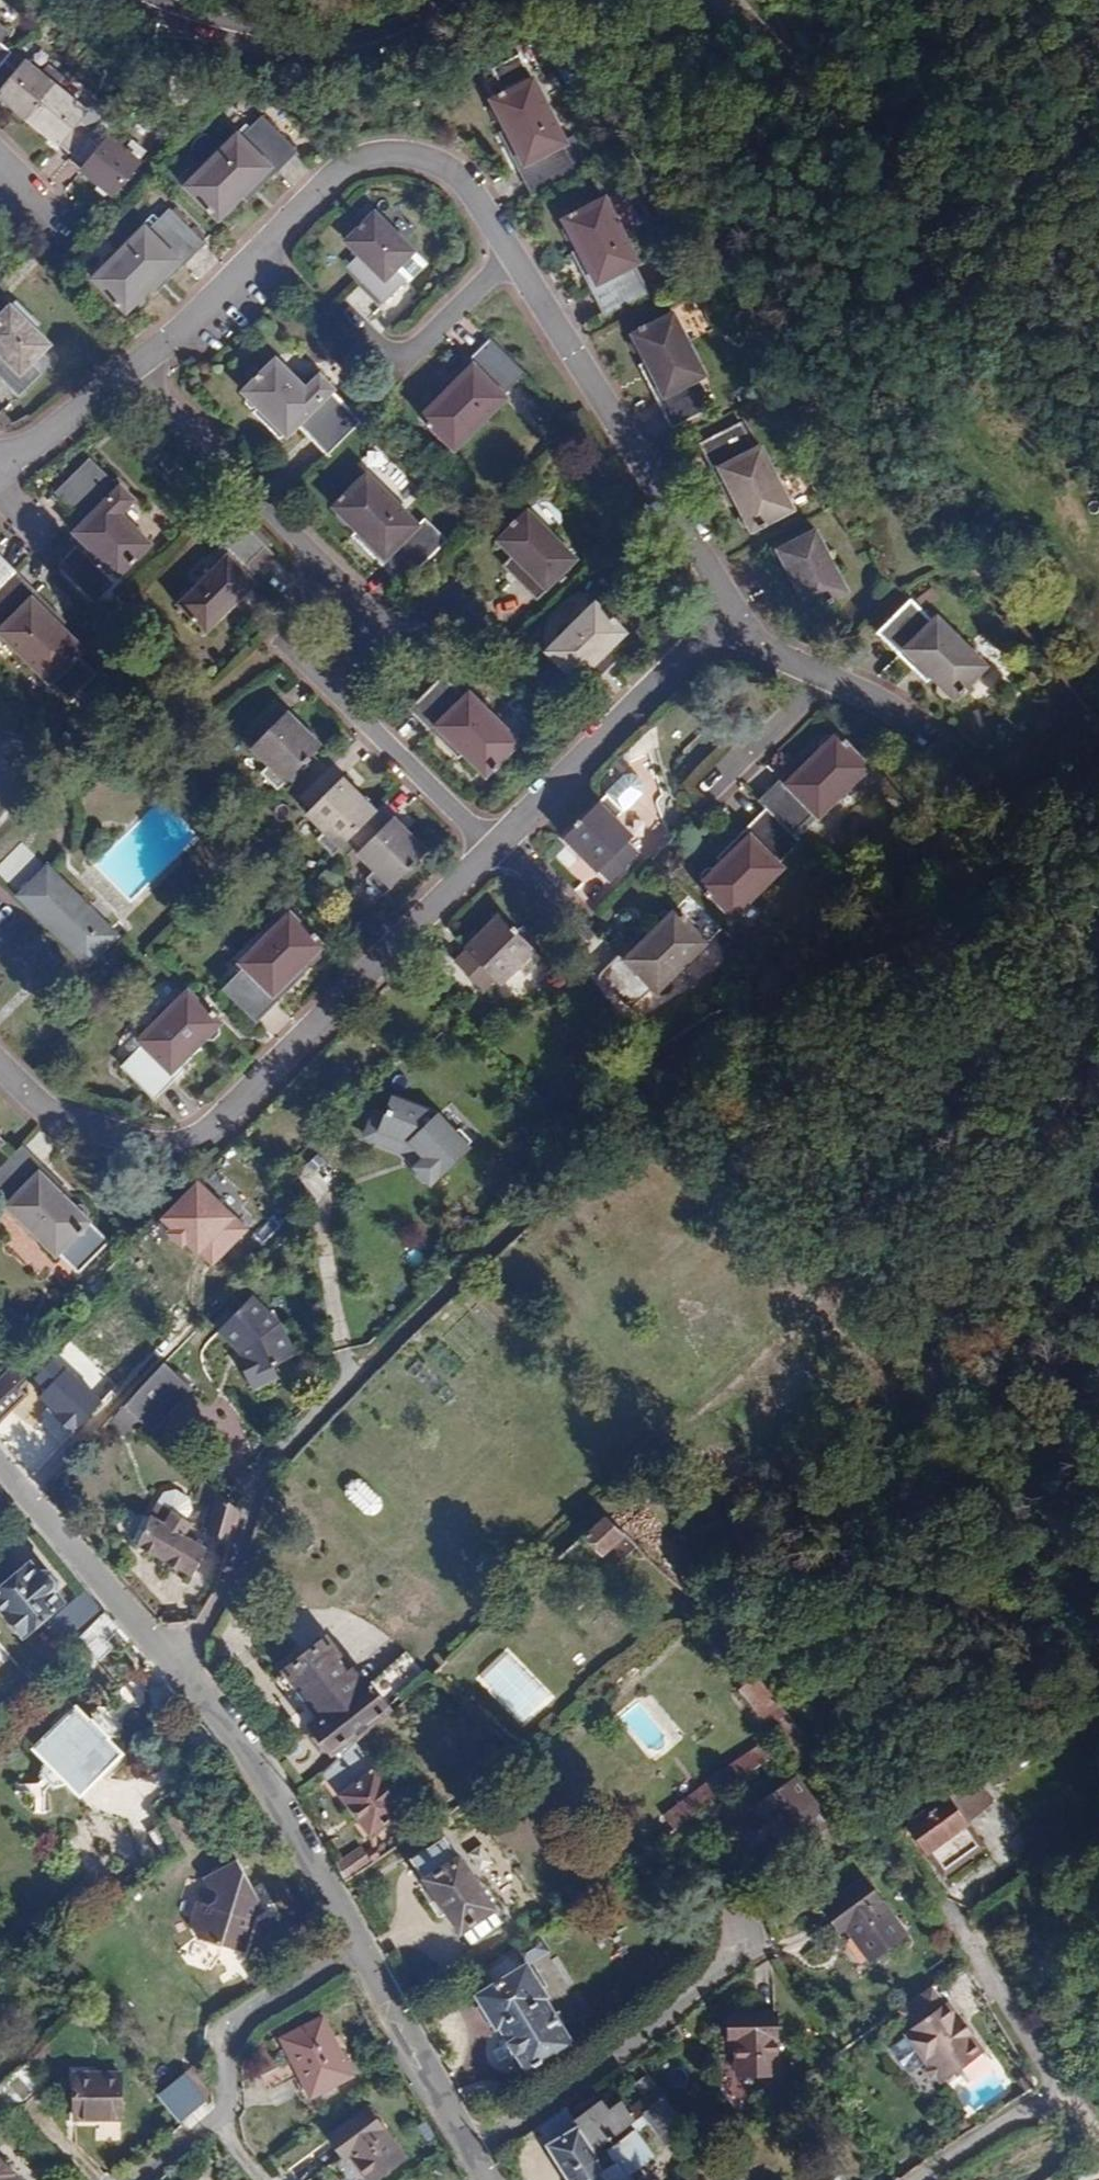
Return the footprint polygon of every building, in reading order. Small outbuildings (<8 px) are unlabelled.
[(147,156),(133,143),(125,151),(112,140),(103,149),(91,139),(95,133),(81,120),(89,111),(75,99),(83,91),(53,62),(43,70),(31,61),(23,69),(9,58),(17,50),(3,37),(11,28),(0,17),(0,88),(18,104),(16,111),(21,116),(28,114),(35,120),(33,126),(41,132),(48,132),(75,155),(71,159),(99,183),(97,191),(103,196),(109,194),(112,196),(147,156)] [(520,143),(513,146),(528,175),(571,154),(557,125),(563,122),(531,59),(528,61),(517,37),(489,50),(500,75),(488,81),(490,84),(485,90),(489,100),(498,101),(502,110),(504,110),(520,143)] [(265,161),(270,166),(292,143),(258,109),(236,131),(233,128),(182,179),(215,212),(220,208),(227,211),(234,204),(233,195),(239,188),(265,161)] [(496,114),(513,146),(520,143),(504,110),(502,110),(496,114)] [(245,193),(270,166),(265,161),(239,188),(245,193)] [(592,262),(586,265),(600,293),(643,272),(630,245),(635,241),(603,179),(560,200),(561,204),(556,209),(561,219),(570,219),(575,229),(592,262)] [(365,211),(393,234),(398,229),(371,205),(365,211)] [(141,291),(148,284),(174,256),(180,261),(200,240),(166,206),(145,228),(140,224),(92,275),(125,306),(128,303),(137,307),(143,300),(141,291)] [(408,250),(393,234),(365,211),(338,239),(353,253),(367,268),(356,279),(378,300),(399,277),(390,267),(408,250)] [(568,232),(586,265),(592,262),(575,229),(568,232)] [(342,265),(356,279),(367,268),(353,253),(342,265)] [(174,256),(148,284),(153,288),(180,261),(174,256)] [(662,377),(654,380),(669,407),(711,386),(697,359),(703,355),(672,292),(630,313),(631,317),(626,324),(631,334),(639,334),(644,343),(662,377)] [(11,303),(36,328),(42,322),(17,298),(11,303)] [(0,367),(0,374),(18,393),(41,371),(32,360),(50,342),(36,328),(11,303),(0,314),(0,351),(8,358),(0,367)] [(469,362),(443,389),(435,398),(429,396),(419,407),(422,410),(419,414),(455,447),(505,394),(503,391),(525,368),(487,334),(465,358),(469,362)] [(637,347),(654,380),(662,377),(644,343),(637,347)] [(270,394),(296,420),(308,410),(340,440),(373,406),(342,376),(343,373),(329,359),(315,373),(286,345),(254,379),(257,382),(256,391),(260,396),(270,394)] [(439,385),(443,389),(469,362),(465,358),(439,385)] [(292,425),(296,420),(270,394),(265,400),(292,425)] [(715,451),(731,484),(734,490),(730,497),(736,510),(744,510),(746,512),(788,491),(756,429),(752,430),(739,405),(695,426),(709,453),(715,451)] [(725,486),(731,484),(715,451),(709,453),(725,486)] [(80,530),(107,556),(104,566),(109,570),(118,568),(121,571),(154,539),(124,508),(138,494),(124,480),(122,482),(93,453),(59,488),(87,516),(77,527),(80,530)] [(389,554),(384,560),(408,581),(452,537),(429,514),(421,521),(371,471),(338,503),(341,507),(340,516),(345,522),(354,520),(363,528),(389,554)] [(528,563),(518,576),(538,596),(578,554),(529,507),(501,536),(516,551),(528,563)] [(785,559),(793,576),(803,594),(841,575),(810,513),(758,538),(773,565),(785,559)] [(277,550),(242,516),(223,536),(257,570),(277,550)] [(357,534),(384,560),(389,554),(363,528),(357,534)] [(100,560),(107,556),(80,530),(74,535),(100,560)] [(64,621),(35,594),(41,589),(0,549),(0,619),(5,624),(2,628),(55,680),(88,645),(85,642),(86,632),(79,625),(71,627),(64,621)] [(504,564),(518,576),(528,563),(516,551),(504,564)] [(258,579),(231,553),(200,584),(192,583),(185,588),(188,595),(184,600),(211,627),(258,579)] [(781,581),(793,576),(785,559),(773,565),(781,581)] [(35,594),(64,621),(69,615),(41,589),(35,594)] [(900,642),(925,671),(931,677),(928,686),(934,694),(942,693),(946,696),(983,665),(936,610),(932,613),(913,591),(875,622),(894,646),(900,642)] [(602,659),(615,646),(628,629),(597,599),(549,649),(590,689),(611,669),(602,659)] [(920,675),(925,671),(900,642),(894,646),(920,675)] [(624,656),(615,646),(602,659),(611,669),(624,656)] [(440,727),(467,753),(474,760),(471,768),(479,775),(486,772),(490,776),(521,742),(471,693),(467,697),(445,677),(411,711),(434,733),(440,727)] [(290,711),(278,699),(249,729),(261,741),(256,746),(274,764),(266,772),(280,786),(322,742),(319,740),(320,734),(314,728),(310,728),(292,711),(290,711)] [(762,830),(736,857),(728,864),(720,862),(714,868),(716,878),(712,881),(748,914),(797,862),(792,858),(812,838),(805,828),(826,806),(831,811),(879,760),(845,726),(841,730),(835,727),(827,735),(829,742),(822,750),(797,776),(793,773),(770,796),(778,804),(756,826),(762,830)] [(461,758),(467,753),(440,727),(434,733),(461,758)] [(797,776),(822,750),(818,746),(793,773),(797,776)] [(394,818),(382,807),(378,811),(371,805),(372,800),(367,794),(362,794),(345,778),(343,778),(331,766),(303,795),(315,808),(310,812),(328,829),(320,838),(336,853),(353,836),(366,849),(362,853),(380,871),(371,881),(387,895),(430,851),(424,845),(426,839),(419,833),(414,834),(396,817),(394,818)] [(629,809),(637,801),(622,787),(581,830),(586,835),(585,841),(589,845),(595,844),(627,874),(656,846),(643,833),(647,827),(629,809)] [(731,852),(736,857),(762,830),(756,826),(731,852)] [(117,937),(49,871),(22,898),(89,965),(117,937)] [(676,921),(669,928),(645,954),(639,950),(616,974),(652,1007),(673,985),(678,988),(726,936),(692,904),(689,906),(682,905),(675,913),(676,921)] [(550,955),(507,913),(503,918),(498,916),(491,923),(492,929),(476,945),(475,949),(464,961),(493,989),(505,976),(511,980),(528,963),(535,970),(550,955)] [(264,1023),(284,1002),(280,998),(307,969),(313,963),(321,965),(326,959),(325,950),(327,947),(294,915),(245,964),(250,970),(230,990),(264,1023)] [(645,954),(669,928),(664,923),(639,950),(645,954)] [(280,998),(284,1002),(312,974),(307,969),(280,998)] [(177,1073),(184,1065),(203,1046),(210,1039),(217,1042),(223,1035),(223,1027),(225,1024),(192,990),(150,1032),(142,1040),(147,1046),(125,1069),(159,1102),(183,1078),(177,1073)] [(184,1065),(189,1071),(208,1051),(203,1046),(184,1065)] [(183,1078),(189,1071),(184,1065),(177,1073),(183,1078)] [(432,1158),(423,1166),(421,1167),(423,1169),(422,1175),(429,1183),(436,1183),(438,1184),(476,1148),(446,1115),(401,1097),(394,1114),(387,1129),(417,1142),(432,1158)] [(409,1150),(423,1166),(432,1158),(417,1142),(387,1129),(394,1114),(384,1110),(373,1136),(409,1150)] [(69,1207),(42,1181),(47,1176),(25,1154),(0,1177),(0,1196),(12,1209),(8,1213),(55,1260),(60,1254),(78,1273),(108,1243),(89,1226),(90,1220),(84,1212),(74,1213),(69,1207)] [(303,1159),(304,1189),(328,1188),(326,1158),(303,1159)] [(42,1181),(69,1207),(74,1203),(47,1176),(42,1181)] [(160,1219),(212,1268),(252,1226),(200,1178),(160,1219)] [(284,1322),(257,1294),(223,1329),(244,1349),(249,1357),(243,1360),(257,1388),(283,1376),(278,1366),(300,1355),(284,1322)] [(0,1378),(0,1420),(25,1393),(19,1388),(32,1376),(15,1361),(0,1378)] [(169,1362),(151,1380),(126,1404),(153,1428),(194,1386),(169,1362)] [(126,1434),(139,1420),(126,1407),(112,1421),(126,1434)] [(370,1515),(384,1501),(359,1476),(345,1490),(370,1515)] [(235,1543),(244,1512),(215,1486),(209,1504),(215,1507),(206,1532),(235,1543)] [(140,1542),(195,1575),(206,1548),(186,1535),(189,1527),(163,1510),(157,1518),(150,1513),(140,1542)] [(585,1533),(602,1552),(616,1538),(632,1553),(638,1546),(605,1515),(585,1533)] [(585,1533),(556,1559),(573,1578),(602,1552),(585,1533)] [(29,1563),(0,1589),(0,1610),(23,1636),(63,1601),(54,1591),(57,1587),(57,1580),(50,1572),(42,1572),(39,1575),(29,1563)] [(623,1578),(609,1564),(582,1589),(595,1603),(623,1578)] [(72,1647),(79,1640),(107,1612),(88,1588),(52,1624),(72,1647)] [(107,1642),(120,1627),(107,1612),(79,1640),(98,1660),(112,1647),(107,1642)] [(316,1727),(340,1759),(358,1744),(370,1734),(365,1725),(388,1707),(368,1682),(363,1687),(326,1639),(289,1670),(325,1718),(316,1727)] [(81,1794),(123,1754),(79,1709),(38,1749),(49,1760),(42,1776),(54,1789),(71,1783),(81,1794)] [(340,1759),(324,1773),(371,1833),(406,1807),(358,1744),(340,1759)] [(949,1795),(948,1797),(966,1822),(993,1801),(973,1772),(947,1791),(949,1795)] [(831,1823),(796,1776),(756,1804),(770,1823),(777,1818),(804,1858),(819,1848),(812,1837),(831,1823)] [(663,1814),(675,1831),(726,1793),(713,1777),(663,1814)] [(948,1797),(898,1831),(904,1839),(915,1832),(928,1853),(951,1838),(968,1825),(966,1822),(948,1797)] [(180,1853),(161,1820),(147,1830),(166,1863),(180,1853)] [(951,1838),(966,1861),(983,1849),(968,1825),(951,1838)] [(442,1836),(410,1856),(470,1946),(504,1922),(459,1856),(457,1858),(442,1836)] [(951,1838),(928,1853),(944,1876),(966,1861),(951,1838)] [(362,1847),(336,1863),(346,1880),(373,1861),(362,1847)] [(151,1904),(165,1930),(174,1925),(175,1920),(185,1914),(192,1918),(190,1931),(238,1945),(247,1939),(254,1914),(266,1906),(236,1855),(151,1904)] [(903,1937),(864,1880),(823,1909),(838,1931),(846,1926),(871,1960),(903,1937)] [(525,1964),(479,1994),(499,2025),(502,2023),(531,2070),(570,2043),(541,1997),(544,1995),(525,1964)] [(936,2010),(923,1992),(889,2015),(900,2034),(896,2037),(898,2039),(916,2066),(918,2068),(916,2076),(921,2082),(928,2083),(932,2088),(975,2058),(940,2006),(936,2010)] [(773,2010),(726,2009),(726,2033),(734,2034),(733,2070),(772,2071),(773,2010)] [(311,2096),(352,2074),(323,2016),(285,2036),(301,2068),(298,2070),(311,2096)] [(900,2077),(916,2066),(898,2039),(881,2052),(900,2077)] [(18,2112),(47,2085),(27,2062),(0,2087),(0,2091),(12,2105),(18,2112)] [(120,2116),(120,2074),(75,2073),(75,2115),(120,2116)] [(208,2101),(184,2074),(158,2097),(182,2124),(208,2101)] [(686,2131),(704,2126),(679,2083),(664,2092),(665,2093),(686,2131)] [(631,2108),(636,2119),(644,2112),(665,2093),(664,2092),(659,2084),(631,2108)] [(2,2116),(12,2105),(0,2091),(0,2113),(2,2116)] [(666,2149),(686,2131),(665,2093),(644,2112),(666,2149)] [(577,2124),(597,2154),(636,2119),(631,2108),(622,2098),(611,2111),(601,2102),(577,2124)] [(371,2110),(333,2135),(346,2156),(352,2152),(370,2179),(373,2179),(402,2161),(371,2110)] [(542,2129),(573,2179),(631,2179),(629,2177),(654,2159),(636,2131),(610,2149),(622,2168),(610,2176),(597,2154),(577,2124),(568,2112),(542,2129)] [(0,2161),(0,2179),(20,2179),(0,2161)]
